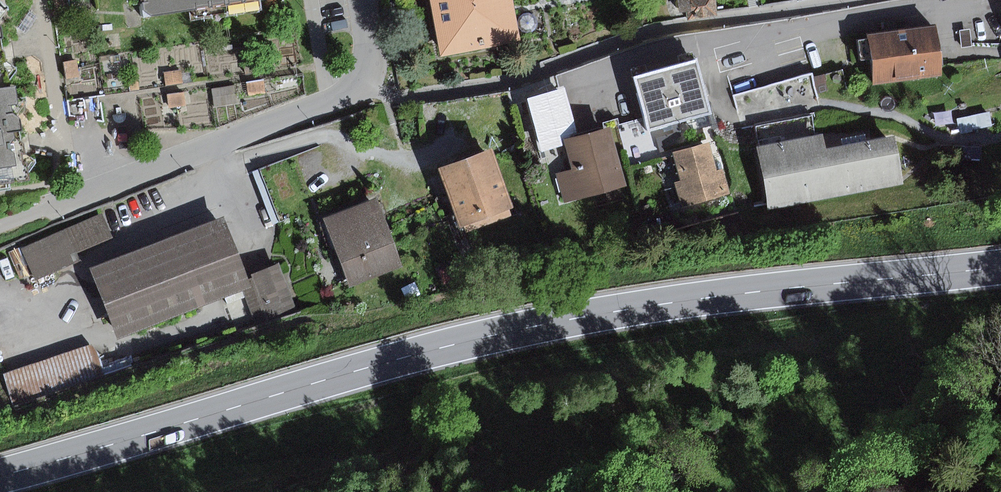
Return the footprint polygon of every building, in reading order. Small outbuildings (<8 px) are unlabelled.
[(142,15),(242,0),(140,0),(142,15)] [(441,55),(521,41),(515,10),(514,0),(431,0),(441,55)] [(717,0),(679,0),(681,14),(687,13),(688,21),(718,15),(717,0)] [(28,7),(18,23),(26,29),(37,13),(28,7)] [(936,26),(870,32),(870,39),(860,40),(862,60),(874,59),(876,83),(941,76),(936,26)] [(971,29),(960,30),(962,47),(973,46),(971,29)] [(698,61),(668,69),(682,121),(712,113),(698,61)] [(647,118),(650,130),(682,121),(668,69),(636,77),(647,118)] [(743,127),(754,124),(812,114),(821,112),(819,103),(810,73),(734,96),(743,127)] [(0,89),(0,184),(25,181),(23,162),(20,162),(18,152),(21,152),(19,142),(10,135),(10,133),(20,131),(18,118),(10,113),(8,104),(13,103),(11,87),(0,89)] [(566,140),(579,136),(565,89),(528,100),(543,152),(568,144),(566,140)] [(812,114),(754,124),(770,211),(907,186),(898,139),(869,144),(844,149),(819,153),(812,114)] [(973,115),(949,120),(952,134),(976,130),(973,115)] [(650,130),(647,118),(619,126),(628,158),(630,166),(659,158),(650,130)] [(603,123),(604,130),(614,162),(628,158),(619,126),(617,119),(603,123)] [(563,202),(620,187),(614,162),(604,130),(579,136),(566,140),(568,144),(574,170),(556,174),(563,202)] [(842,139),(844,149),(869,144),(867,134),(842,139)] [(710,143),(674,153),(682,181),(676,183),(684,209),(732,195),(725,170),(719,172),(710,143)] [(981,148),(964,147),(963,159),(980,161),(981,148)] [(493,149),(439,169),(461,228),(465,227),(468,232),(513,216),(510,209),(515,207),(493,149)] [(260,170),(253,172),(273,224),(280,221),(260,170)] [(378,198),(325,218),(350,285),(403,265),(378,198)] [(100,213),(19,247),(33,279),(79,260),(75,251),(110,236),(100,213)] [(250,276),(227,217),(93,269),(119,337),(244,289),(253,285),(250,276)] [(250,276),(253,285),(244,289),(257,326),(297,311),(280,263),(250,276)] [(415,283),(402,288),(407,300),(420,295),(415,283)] [(92,345),(3,376),(14,406),(103,376),(92,345)]
